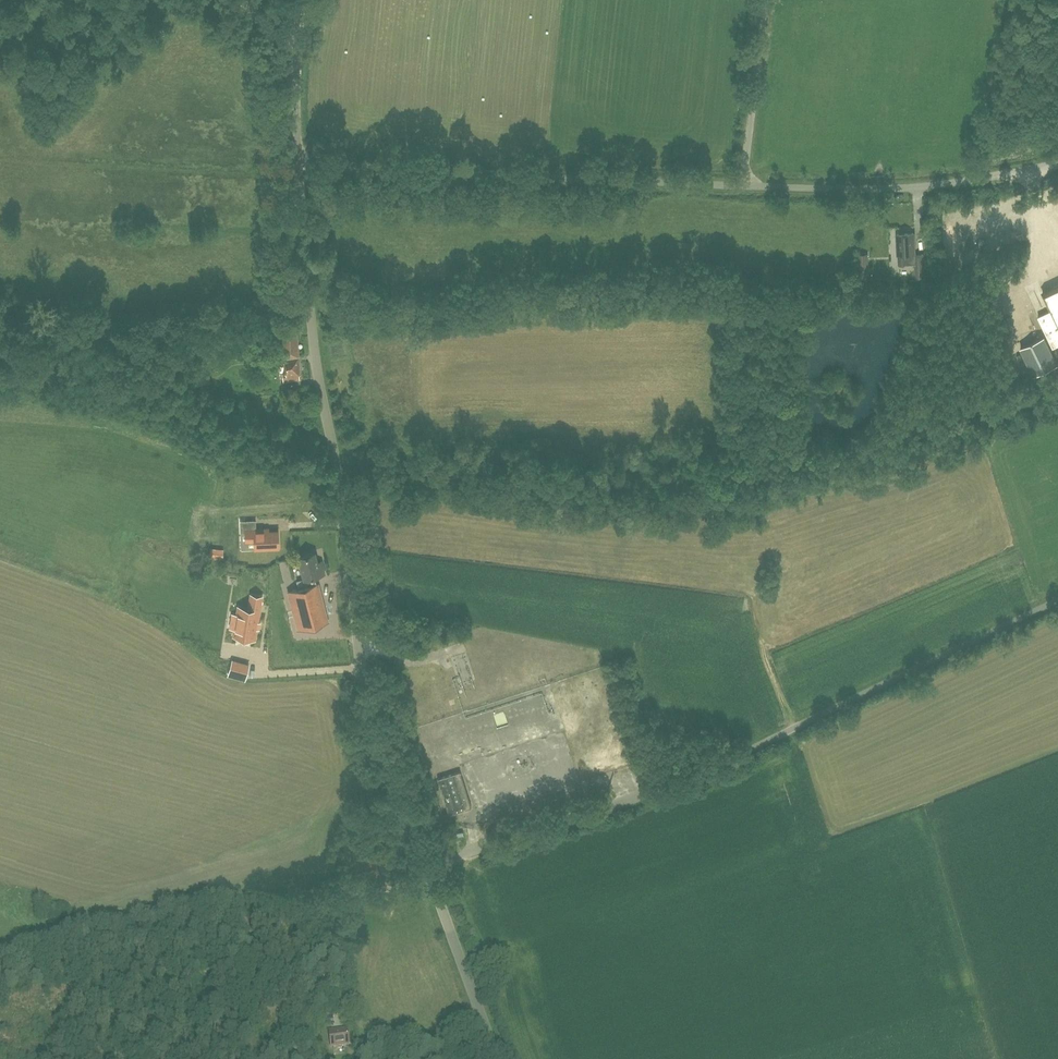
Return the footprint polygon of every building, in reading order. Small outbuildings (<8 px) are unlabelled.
[(915,277),(924,277),(923,255),(915,255),(914,233),(897,234),(898,255),(899,265),(915,264),(915,277)] [(859,254),(859,264),(860,274),(868,274),(867,264),(867,254),(859,254)] [(1038,316),(1053,348),(1057,345),(1057,285),(1043,292),(1051,310),(1038,316)] [(283,346),(274,348),(275,357),(287,355),(288,358),(298,357),(298,328),(297,328),(297,323),(283,324),(283,346)] [(1044,336),(1021,347),(1035,376),(1057,365),(1044,336)] [(287,355),(275,357),(276,362),(283,360),(283,361),(285,375),(282,375),(283,382),(299,379),(298,357),(288,358),(287,355)] [(255,549),(279,548),(278,531),(269,531),(269,529),(245,530),(246,541),(255,541),(255,549)] [(315,576),(324,574),(321,562),(318,563),(315,553),(299,557),(304,579),(306,579),(308,587),(288,592),(298,630),(328,622),(318,584),(317,584),(315,576)] [(234,630),(233,636),(255,639),(260,610),(262,596),(250,594),(248,608),(238,607),(237,613),(236,617),(240,618),(239,627),(235,626),(234,630)] [(228,675),(239,677),(242,665),(232,662),(228,675)] [(449,814),(471,807),(460,772),(438,779),(449,814)] [(384,865),(393,863),(391,855),(382,857),(384,865)] [(348,1045),(348,1039),(346,1029),(329,1031),(330,1041),(331,1048),(348,1045)]
